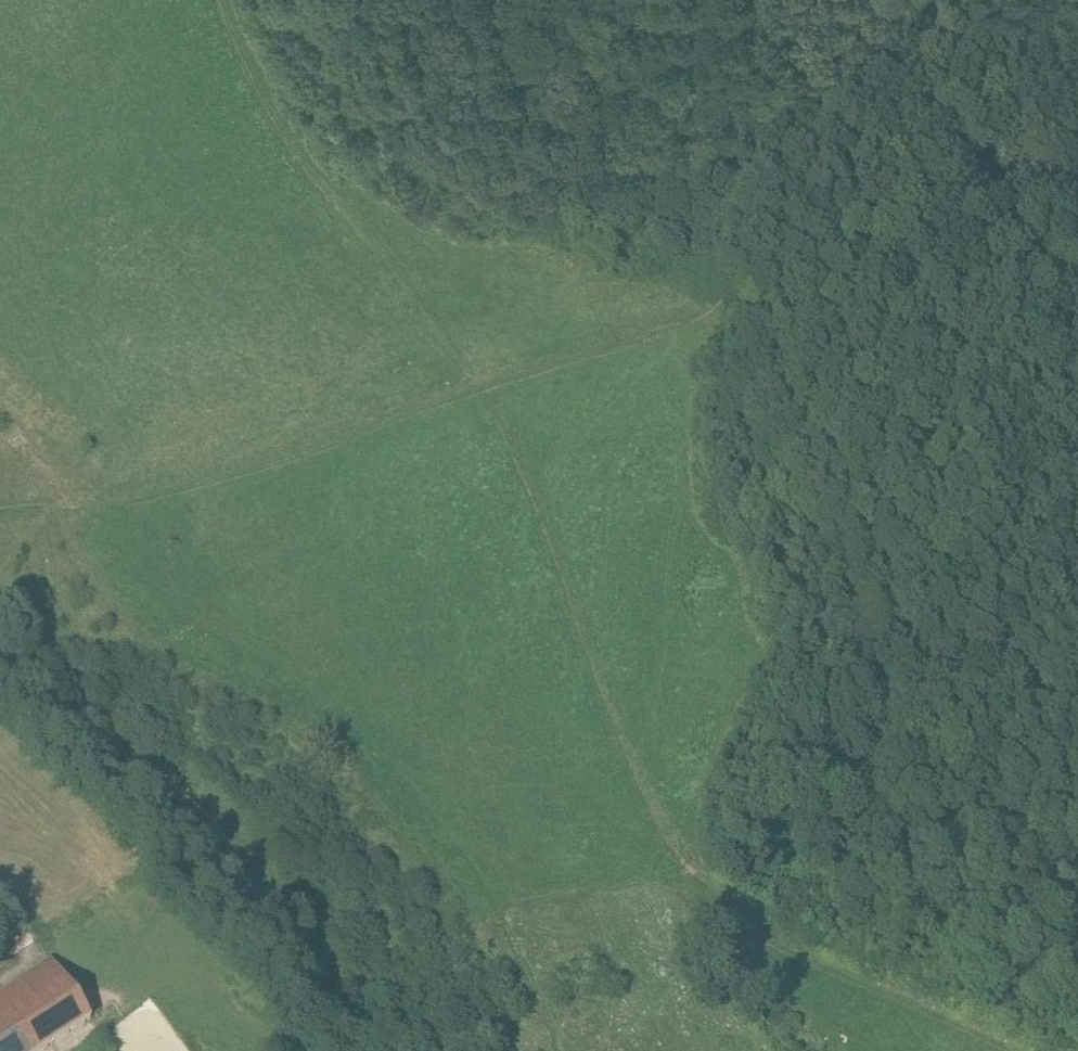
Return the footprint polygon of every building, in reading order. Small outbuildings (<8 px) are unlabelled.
[(90,1019),(52,961),(0,995),(0,1050),(42,1050),(90,1019)]
